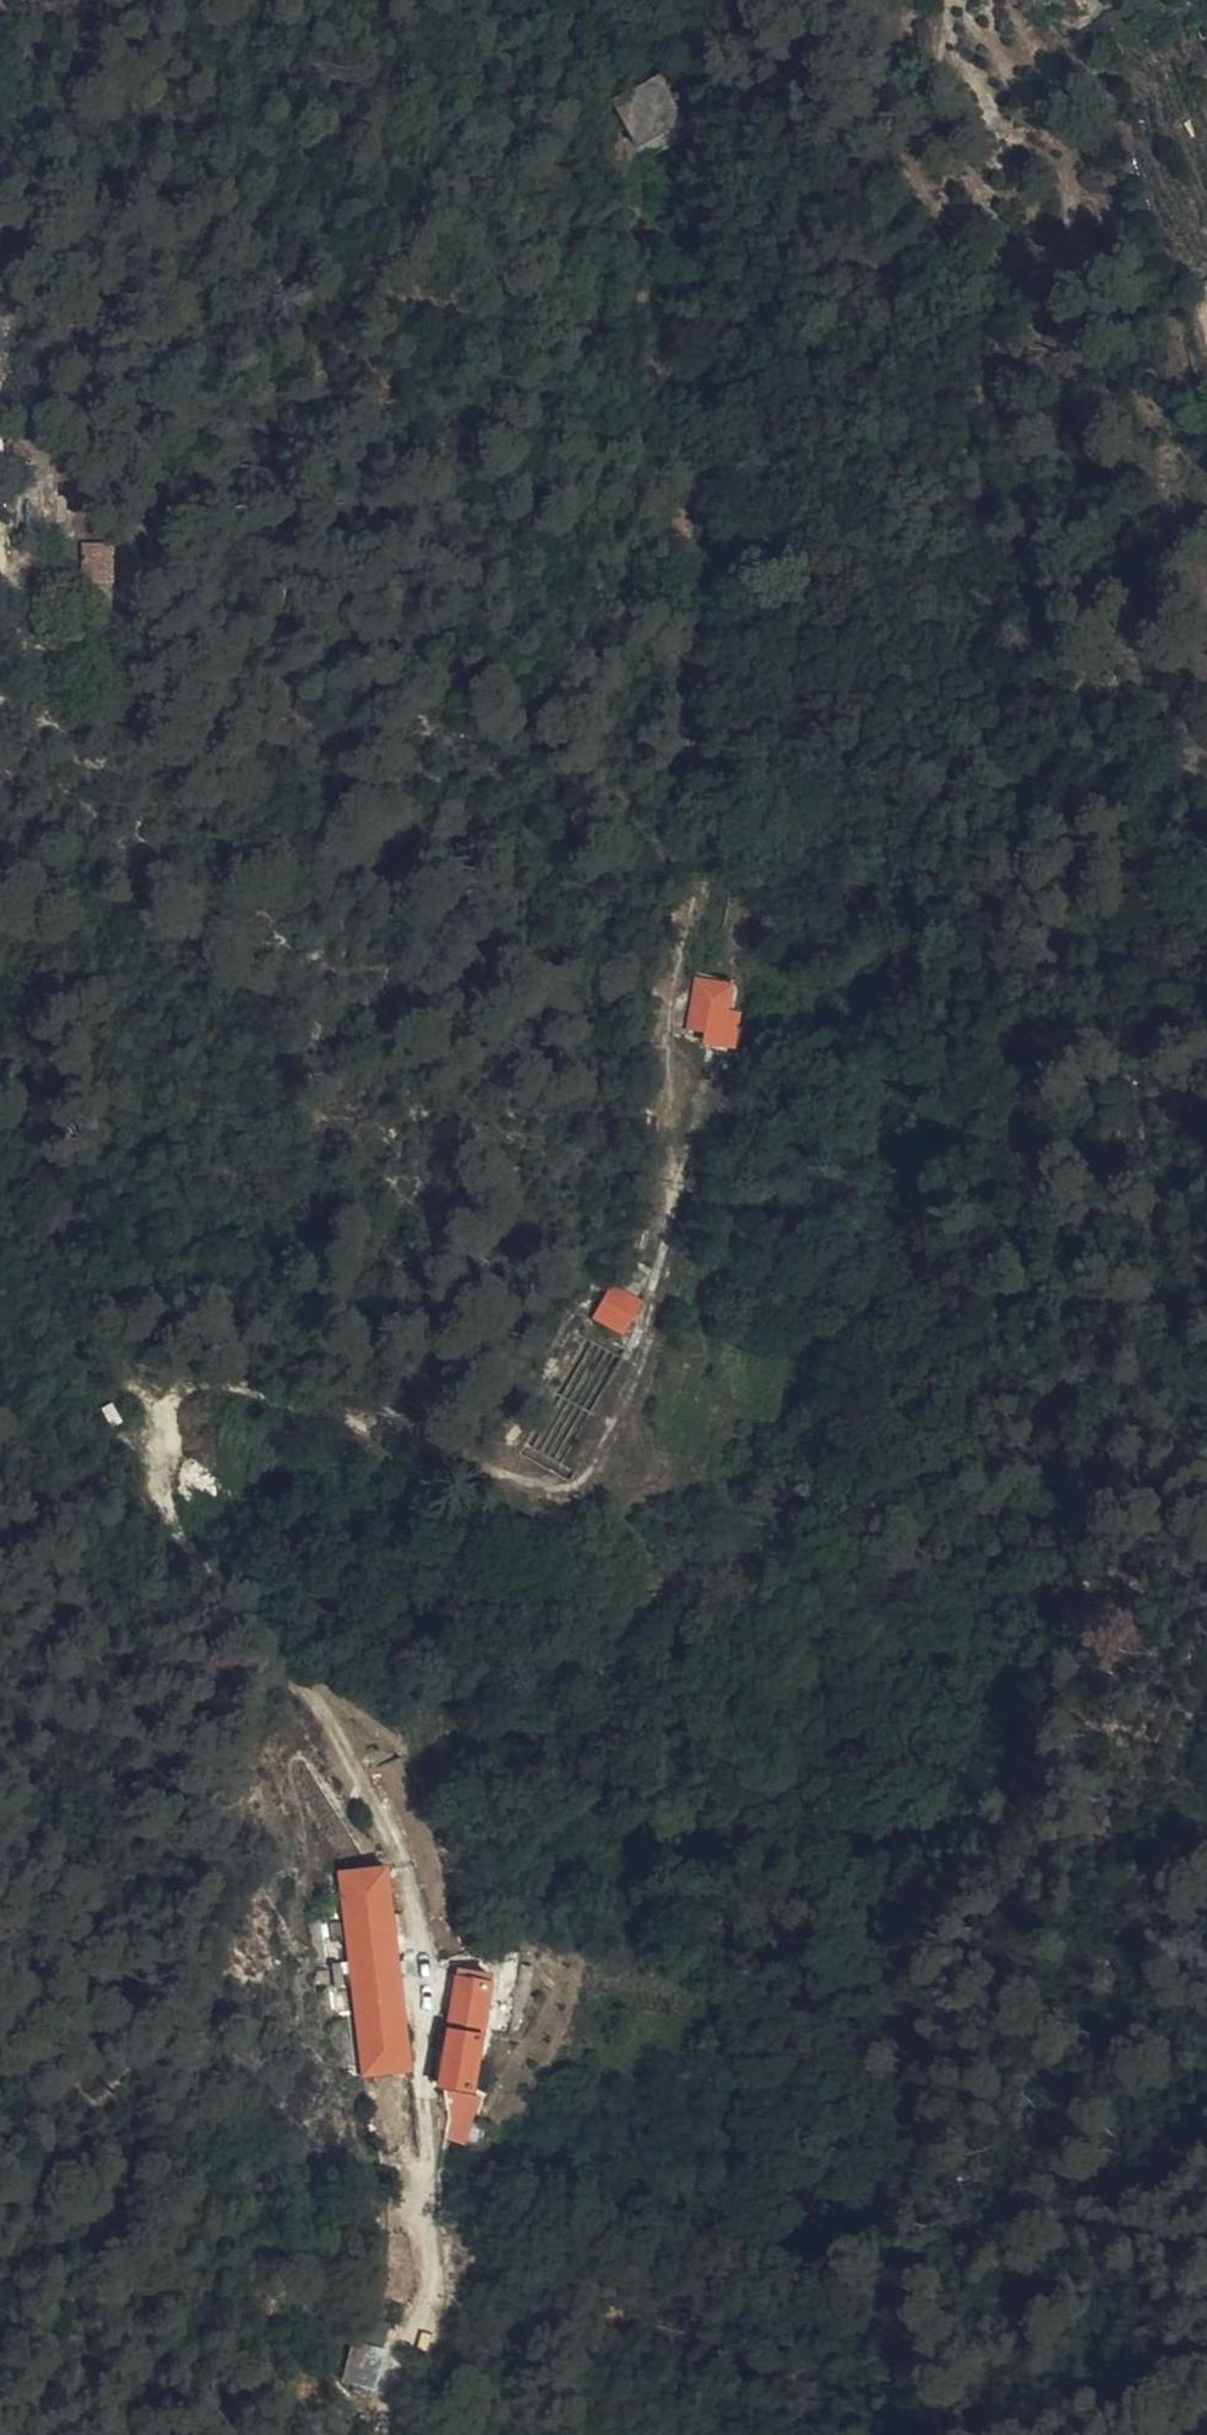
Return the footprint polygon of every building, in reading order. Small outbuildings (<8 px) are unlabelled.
[(664,133),(669,131),(649,83),(645,85),(664,133)] [(664,133),(645,85),(614,101),(638,146),(664,133)] [(117,597),(117,544),(85,544),(84,596),(117,597)] [(739,1016),(727,1013),(732,989),(701,983),(690,1027),(710,1031),(709,1038),(733,1043),(739,1016)] [(624,1332),(640,1304),(638,1302),(654,1272),(632,1259),(600,1318),(624,1332)] [(413,2070),(394,1862),(342,1867),(361,2075),(413,2070)] [(479,2090),(497,1973),(457,1967),(439,2084),(479,2090)]
